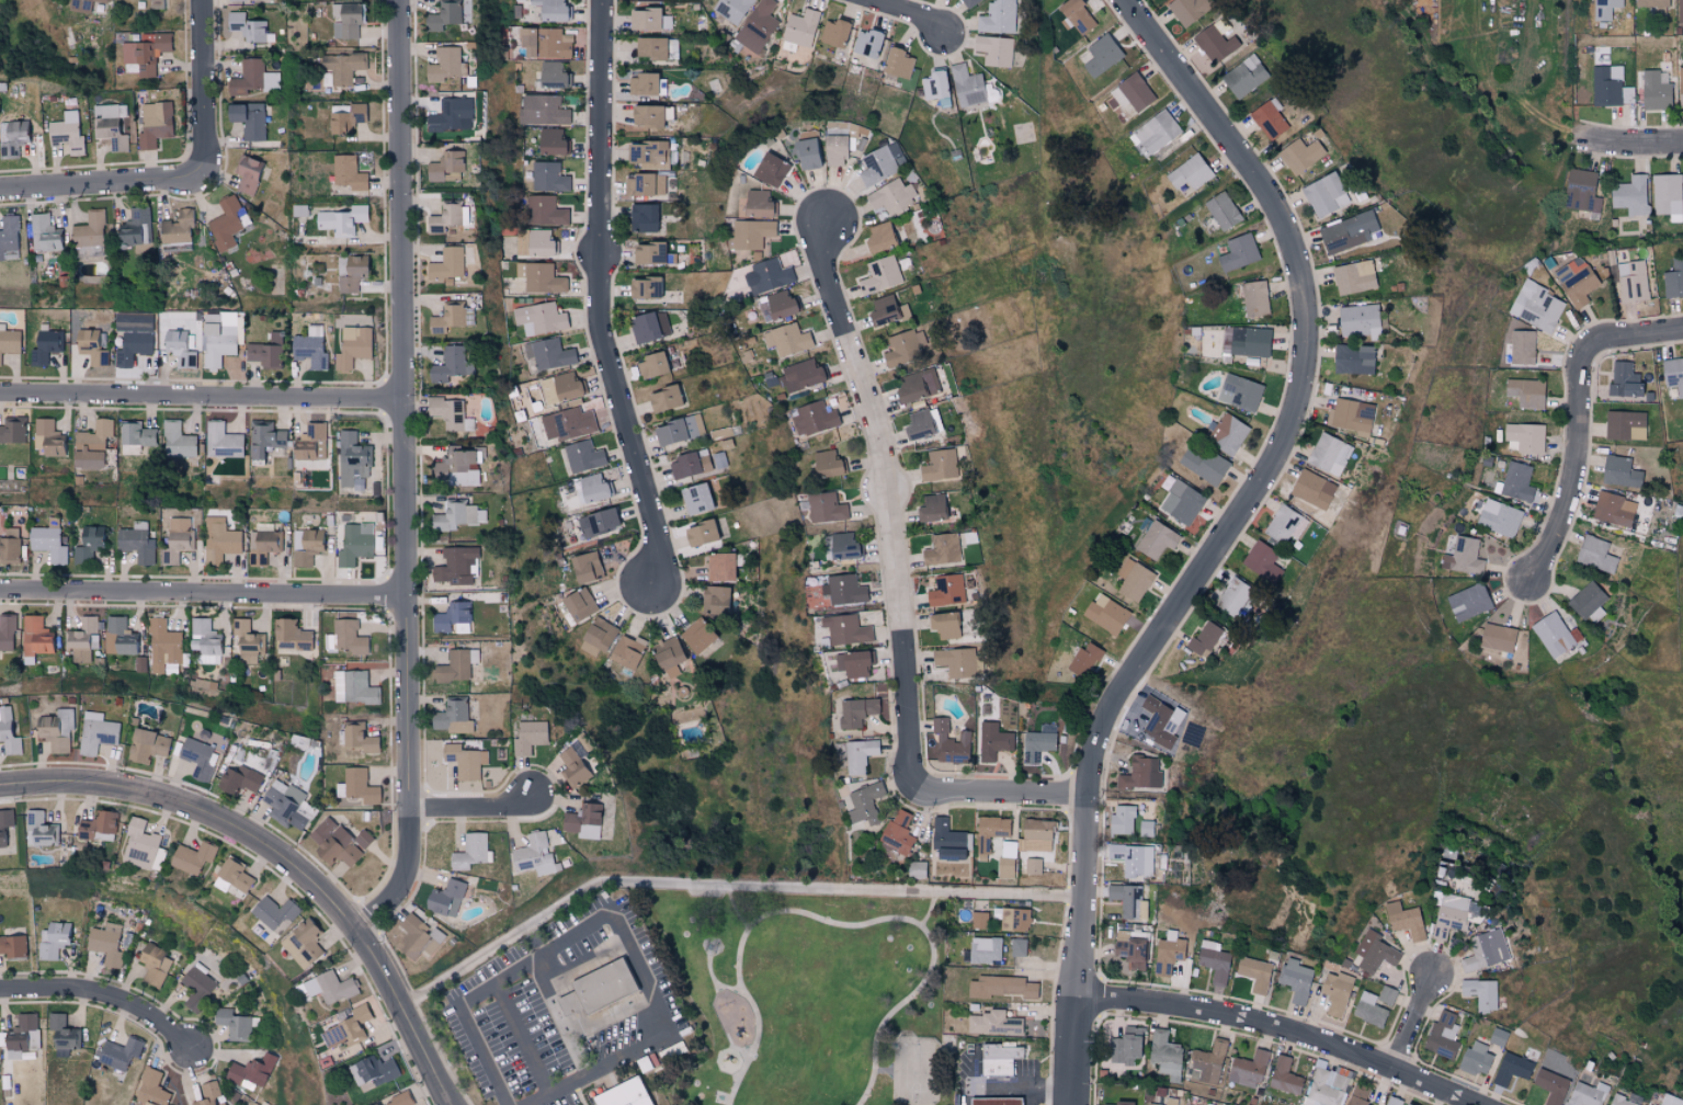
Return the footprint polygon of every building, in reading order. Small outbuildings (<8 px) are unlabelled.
[(70,10),(90,13),(92,1),(106,3),(106,0),(71,0),(70,10)] [(150,9),(163,9),(162,0),(150,0),(150,9)] [(461,24),(460,0),(437,0),(438,14),(425,15),(425,31),(442,31),(441,25),(461,24)] [(564,7),(564,0),(530,0),(530,6),(540,6),(539,21),(572,22),(572,7),(564,7)] [(712,11),(739,26),(753,0),(718,0),(712,11)] [(779,22),(768,15),(776,3),(772,0),(759,0),(733,39),(757,55),(779,22)] [(968,10),(981,0),(960,0),(968,10)] [(1015,33),(1016,0),(995,0),(995,2),(988,2),(987,16),(976,16),(976,32),(1015,33)] [(1096,24),(1078,0),(1066,0),(1054,9),(1069,30),(1074,26),(1081,35),(1096,24)] [(1184,28),(1206,11),(1197,0),(1173,0),(1166,6),(1184,28)] [(1623,8),(1623,0),(1594,0),(1593,21),(1610,22),(1611,8),(1623,8)] [(331,40),(357,40),(358,24),(362,24),(362,5),(331,4),(331,20),(332,20),(331,40)] [(659,9),(629,10),(629,32),(670,30),(670,16),(660,17),(659,9)] [(786,15),(782,42),(812,47),(817,11),(804,9),(803,17),(786,15)] [(243,30),(244,43),(274,42),(273,35),(266,36),(266,21),(245,22),(245,12),(227,12),(227,31),(243,30)] [(825,21),(819,43),(842,50),(849,23),(835,19),(834,24),(825,21)] [(1193,37),(1212,65),(1241,45),(1234,35),(1225,41),(1213,24),(1193,37)] [(523,58),(573,58),(572,35),(563,35),(563,28),(518,29),(518,49),(523,49),(523,58)] [(858,29),(852,54),(876,60),(882,35),(858,29)] [(1090,78),(1124,58),(1109,33),(1086,47),(1093,58),(1083,64),(1090,78)] [(1011,68),(1012,38),(974,36),(973,52),(985,53),(984,67),(1011,68)] [(635,60),(665,60),(665,39),(635,39),(635,60)] [(426,65),(426,81),(467,82),(468,63),(461,63),(462,48),(437,47),(436,65),(426,65)] [(903,57),(904,50),(888,47),(882,74),(910,80),(914,59),(903,57)] [(1270,78),(1254,54),(1219,76),(1235,100),(1270,78)] [(364,70),(364,55),(322,55),(322,71),(332,71),(332,86),(352,87),(352,70),(364,70)] [(281,72),(264,72),(264,59),(242,59),(242,79),(228,79),(228,96),(247,96),(247,89),(281,89),(281,72)] [(539,88),(571,88),(571,73),(562,73),(562,62),(540,62),(539,88)] [(987,102),(982,73),(967,76),(965,63),(949,66),(956,108),(987,102)] [(1592,106),(1634,106),(1634,88),(1621,88),(1621,80),(1609,80),(1609,67),(1592,67),(1592,106)] [(928,78),(920,79),(924,101),(948,97),(943,70),(927,73),(928,78)] [(1641,72),(1642,110),(1669,109),(1668,71),(1641,72)] [(1129,103),(1136,113),(1156,100),(1137,72),(1109,91),(1121,108),(1129,103)] [(665,76),(629,76),(629,96),(665,96),(665,76)] [(561,96),(523,95),(522,109),(518,108),(517,124),(570,125),(570,109),(561,109),(561,96)] [(471,99),(440,99),(440,115),(425,115),(426,131),(472,130),(471,99)] [(1249,114),(1269,142),(1288,128),(1269,100),(1249,114)] [(137,151),(156,150),(156,138),(173,138),(173,103),(141,103),(142,133),(137,133),(137,151)] [(226,105),(226,123),(243,122),(243,142),(265,141),(264,104),(226,105)] [(328,135),(354,135),(353,124),(365,123),(364,104),(345,105),(345,107),(327,108),(328,135)] [(93,106),(94,139),(111,139),(112,152),(129,152),(128,134),(122,134),(122,117),(128,117),(128,105),(93,106)] [(661,107),(631,107),(631,127),(660,128),(661,107)] [(1182,131),(1163,108),(1132,134),(1150,156),(1182,131)] [(80,156),(80,111),(62,111),(63,122),(48,122),(48,144),(68,144),(68,156),(80,156)] [(0,124),(0,157),(18,158),(18,146),(23,146),(24,132),(29,133),(29,123),(0,122),(0,124)] [(570,141),(561,141),(562,130),(539,129),(538,155),(569,156),(570,141)] [(824,137),(824,166),(847,166),(846,136),(824,137)] [(1277,152),(1291,177),(1326,156),(1317,140),(1304,147),(1299,138),(1277,152)] [(627,143),(627,165),(641,165),(641,170),(669,169),(669,143),(627,143)] [(865,187),(900,171),(888,145),(862,157),(868,169),(858,173),(865,187)] [(441,152),(441,163),(427,163),(427,181),(463,180),(462,151),(441,152)] [(789,165),(764,152),(751,176),(777,190),(789,165)] [(1192,192),(1213,176),(1197,153),(1164,176),(1175,190),(1185,183),(1192,192)] [(350,190),(367,190),(367,173),(356,174),(356,155),(332,156),(333,184),(350,184),(350,190)] [(240,175),(235,189),(252,195),(263,165),(240,156),(233,173),(240,175)] [(569,192),(570,177),(561,177),(561,163),(534,162),(532,191),(569,192)] [(1601,198),(1592,196),(1596,173),(1568,169),(1562,207),(1599,212),(1601,198)] [(1300,185),(1314,218),(1338,209),(1332,196),(1343,191),(1335,171),(1300,185)] [(1645,174),(1629,174),(1629,183),(1610,183),(1610,207),(1626,207),(1626,215),(1644,215),(1645,174)] [(1680,174),(1651,174),(1652,214),(1668,214),(1668,222),(1681,222),(1680,174)] [(624,196),(665,197),(665,176),(625,175),(624,196)] [(888,214),(919,199),(912,183),(904,187),(900,178),(865,195),(872,210),(883,204),(888,214)] [(1202,203),(1222,232),(1242,218),(1222,189),(1202,203)] [(776,217),(777,202),(768,202),(768,191),(745,190),(744,217),(776,217)] [(219,252),(236,245),(230,233),(249,225),(235,193),(217,201),(223,214),(205,222),(219,252)] [(528,224),(569,224),(569,209),(555,209),(555,196),(528,195),(528,224)] [(462,201),(440,201),(441,216),(428,216),(428,232),(443,232),(443,225),(463,225),(462,201)] [(350,211),(315,212),(315,229),(332,228),(332,237),(354,237),(354,222),(368,222),(367,204),(350,205),(350,211)] [(655,205),(630,206),(631,231),(655,231),(655,205)] [(148,207),(127,207),(128,227),(117,228),(118,245),(149,244),(148,207)] [(87,225),(72,226),(73,246),(105,245),(104,208),(87,209),(87,225)] [(191,208),(177,208),(177,221),(159,221),(159,243),(189,242),(188,228),(192,228),(191,208)] [(1317,227),(1326,254),(1380,237),(1371,210),(1317,227)] [(33,251),(55,250),(54,213),(32,214),(33,251)] [(19,259),(18,215),(1,215),(2,230),(0,230),(0,260),(19,259)] [(867,228),(871,236),(864,238),(869,254),(896,244),(888,220),(867,228)] [(775,222),(734,221),(734,230),(727,230),(727,249),(762,249),(763,236),(775,236),(775,222)] [(558,240),(550,240),(550,229),(525,230),(525,245),(522,245),(522,255),(558,254),(558,240)] [(1221,272),(1259,259),(1250,231),(1224,240),(1228,252),(1216,256),(1221,272)] [(664,241),(633,242),(633,263),(674,262),(674,253),(664,253),(664,241)] [(427,263),(427,279),(464,278),(463,246),(442,246),(442,262),(427,263)] [(902,282),(893,253),(865,262),(870,276),(858,280),(863,295),(902,282)] [(367,256),(338,256),(337,293),(358,293),(358,275),(367,275),(367,256)] [(794,279),(790,265),(780,268),(777,256),(751,264),(759,290),(794,279)] [(1554,269),(1573,310),(1590,303),(1585,293),(1598,287),(1583,256),(1554,269)] [(1664,296),(1682,295),(1682,256),(1671,257),(1672,271),(1663,271),(1664,296)] [(1620,301),(1647,300),(1646,261),(1618,262),(1620,301)] [(566,291),(566,276),(553,277),(553,262),(507,263),(508,277),(524,277),(524,292),(566,291)] [(659,297),(659,277),(628,276),(628,297),(659,297)] [(1246,317),(1269,314),(1264,279),(1240,283),(1246,317)] [(1509,315),(1552,333),(1566,299),(1523,281),(1509,315)] [(764,296),(771,319),(801,309),(797,297),(790,299),(787,289),(764,296)] [(871,300),(874,310),(867,312),(872,327),(910,315),(906,304),(896,307),(892,294),(871,300)] [(511,307),(513,325),(522,324),(524,335),(568,329),(566,312),(557,313),(556,301),(511,307)] [(474,326),(474,305),(442,304),(442,316),(429,316),(429,333),(445,333),(445,325),(474,326)] [(1338,306),(1339,336),(1377,334),(1376,305),(1338,306)] [(670,333),(663,311),(653,314),(651,309),(627,317),(636,345),(670,333)] [(238,355),(238,313),(203,312),(203,368),(221,368),(221,355),(238,355)] [(762,330),(766,348),(771,347),(774,357),(812,347),(808,331),(798,334),(795,322),(762,330)] [(5,323),(0,323),(0,358),(0,353),(19,353),(19,331),(5,330),(5,323)] [(322,325),(308,325),(308,336),(292,336),(293,358),(310,358),(310,370),(329,370),(328,352),(322,352),(322,325)] [(371,359),(372,327),(342,326),(341,353),(335,353),(335,370),(352,371),(353,358),(371,359)] [(1230,355),(1268,356),(1269,328),(1231,327),(1230,355)] [(886,367),(922,357),(919,346),(927,344),(922,328),(888,337),(892,350),(882,353),(886,367)] [(100,329),(75,329),(74,346),(99,347),(100,329)] [(63,331),(34,330),(34,348),(30,348),(30,365),(46,365),(47,353),(63,353),(63,331)] [(187,351),(188,330),(163,330),(162,349),(174,350),(174,368),(197,368),(197,351),(187,351)] [(1534,364),(1535,331),(1511,330),(1510,363),(1534,364)] [(152,354),(152,332),(121,331),(121,349),(116,349),(116,368),(132,368),(132,354),(152,354)] [(271,331),(270,344),(246,343),(246,361),(262,361),(261,368),(281,369),(282,332),(271,331)] [(522,343),(525,358),(533,357),(536,371),(576,363),(573,348),(561,350),(558,336),(522,343)] [(1372,374),(1373,345),(1333,344),(1332,373),(1372,374)] [(429,364),(429,381),(447,382),(447,374),(470,375),(470,345),(443,345),(443,365),(429,364)] [(635,359),(641,379),(668,371),(662,351),(635,359)] [(1664,385),(1676,385),(1677,398),(1682,398),(1682,357),(1662,359),(1664,385)] [(824,364),(815,367),(812,358),(779,368),(787,392),(829,379),(824,364)] [(1640,396),(1640,373),(1631,373),(1631,361),(1612,361),(1611,383),(1607,383),(1607,395),(1640,396)] [(901,403),(941,391),(934,367),(893,379),(901,403)] [(1263,385),(1225,372),(1216,399),(1254,413),(1263,385)] [(585,395),(582,379),(574,380),(573,373),(538,379),(540,390),(544,389),(546,402),(585,395)] [(1504,395),(1517,396),(1517,407),(1543,408),(1544,380),(1505,378),(1504,395)] [(650,412),(681,405),(676,384),(646,391),(650,412)] [(1369,432),(1374,404),(1335,397),(1333,409),(1329,408),(1326,424),(1369,432)] [(445,431),(464,430),(464,398),(427,398),(427,415),(444,415),(445,431)] [(839,425),(835,409),(826,412),(823,400),(791,407),(798,436),(839,425)] [(596,430),(591,409),(581,412),(579,406),(539,415),(545,442),(596,430)] [(910,423),(903,425),(909,442),(936,432),(927,407),(907,415),(910,423)] [(1233,456),(1249,426),(1222,411),(1206,441),(1233,456)] [(1642,412),(1606,411),(1605,438),(1632,439),(1632,428),(1641,428),(1642,412)] [(656,443),(702,433),(698,418),(692,420),(691,416),(652,425),(656,443)] [(3,418),(3,426),(0,426),(0,442),(25,443),(25,418),(3,418)] [(53,419),(37,418),(36,456),(63,457),(64,432),(53,432),(53,419)] [(113,419),(95,419),(95,432),(72,432),(72,469),(102,469),(102,437),(113,437),(113,419)] [(196,457),(196,435),(180,435),(180,420),(164,419),(163,456),(196,457)] [(205,448),(211,448),(211,455),(242,456),(243,434),(224,433),(224,420),(206,420),(205,448)] [(273,420),(250,420),(249,459),(262,459),(262,447),(286,447),(286,430),(273,430),(273,420)] [(120,454),(155,455),(156,429),(141,428),(141,422),(121,422),(120,454)] [(292,460),(326,459),(325,422),(306,423),(307,433),(299,433),(299,442),(291,442),(292,460)] [(1504,440),(1519,441),(1519,452),(1544,452),(1545,424),(1505,423),(1504,440)] [(357,430),(340,430),(339,488),(365,488),(365,466),(372,466),(373,445),(356,445),(357,430)] [(1305,462),(1339,478),(1353,447),(1320,431),(1305,462)] [(602,449),(593,451),(589,438),(563,445),(570,473),(606,464),(602,449)] [(919,466),(921,481),(958,477),(955,448),(928,450),(930,465),(919,466)] [(1229,463),(1207,449),(1202,458),(1186,448),(1177,462),(1215,486),(1229,463)] [(473,450),(444,450),(445,471),(466,471),(466,485),(479,485),(479,467),(474,467),(473,450)] [(676,462),(670,463),(673,479),(700,473),(695,450),(675,455),(676,462)] [(836,459),(835,450),(812,452),(815,476),(843,474),(842,459),(836,459)] [(1601,481),(1641,486),(1642,471),(1629,469),(1631,457),(1604,454),(1601,481)] [(1530,502),(1534,487),(1527,484),(1532,467),(1509,460),(1499,493),(1530,502)] [(1325,511),(1337,485),(1300,467),(1288,493),(1325,511)] [(610,481),(602,483),(600,473),(575,479),(581,504),(614,495),(610,481)] [(1168,492),(1158,508),(1188,527),(1206,498),(1168,474),(1160,486),(1168,492)] [(713,508),(705,481),(680,488),(688,516),(713,508)] [(1591,518),(1629,528),(1636,501),(1598,491),(1591,518)] [(810,522),(847,520),(847,504),(836,504),(835,492),(809,493),(810,522)] [(918,521),(947,520),(946,494),(924,495),(924,506),(917,507),(918,521)] [(1513,538),(1523,511),(1485,497),(1476,524),(1513,538)] [(456,530),(456,523),(486,522),(485,509),(476,510),(476,503),(444,503),(444,514),(430,514),(430,531),(456,530)] [(1301,516),(1280,503),(1262,532),(1283,545),(1301,516)] [(619,529),(613,507),(576,516),(582,538),(619,529)] [(59,517),(48,518),(48,528),(28,528),(29,551),(50,550),(50,564),(67,563),(67,546),(60,546),(59,517)] [(195,530),(186,529),(186,518),(166,518),(165,564),(178,564),(179,550),(194,551),(195,530)] [(1134,548),(1160,564),(1179,535),(1153,518),(1134,548)] [(686,546),(717,540),(714,519),(682,526),(686,546)] [(117,528),(117,550),(136,551),(136,565),(154,565),(155,539),(147,539),(147,521),(132,521),(132,529),(117,528)] [(242,531),(227,530),(228,523),(211,522),(210,548),(204,547),(203,563),(222,563),(223,552),(241,553),(242,531)] [(373,523),(341,523),(340,567),(355,568),(355,557),(372,557),(373,523)] [(74,546),(74,564),(94,564),(95,538),(105,539),(105,526),(80,525),(80,546),(74,546)] [(18,562),(19,528),(5,528),(4,537),(0,537),(0,561),(18,562)] [(293,567),(312,566),(312,552),(324,552),(323,529),(292,530),(293,567)] [(857,558),(856,533),(831,534),(832,559),(857,558)] [(960,562),(959,533),(930,534),(931,549),(922,549),(922,564),(960,562)] [(1574,562),(1613,574),(1618,557),(1605,554),(1609,542),(1582,534),(1574,562)] [(1479,539),(1455,535),(1451,555),(1442,553),(1440,567),(1481,575),(1484,560),(1475,558),(1479,539)] [(1283,569),(1272,564),(1278,551),(1254,540),(1242,566),(1276,583),(1283,569)] [(475,547),(443,547),(443,567),(432,567),(433,584),(476,583),(475,547)] [(602,577),(596,550),(570,556),(576,583),(602,577)] [(734,552),(708,552),(708,580),(734,580),(734,552)] [(1117,574),(1124,578),(1116,591),(1137,603),(1155,574),(1127,557),(1117,574)] [(833,605),(867,601),(865,585),(857,586),(855,573),(829,576),(829,584),(823,585),(824,596),(831,595),(833,605)] [(928,608),(967,602),(962,573),(935,577),(937,590),(926,592),(928,608)] [(1215,604),(1236,618),(1254,588),(1233,575),(1215,604)] [(1608,598),(1591,579),(1566,602),(1583,620),(1608,598)] [(1456,623),(1492,606),(1480,581),(1444,597),(1456,623)] [(571,622),(597,611),(586,586),(560,597),(571,622)] [(728,586),(703,586),(702,612),(727,613),(728,586)] [(1089,599),(1081,616),(1117,635),(1130,611),(1099,594),(1094,602),(1089,599)] [(1529,625),(1552,659),(1576,643),(1569,632),(1569,633),(1553,610),(1529,625)] [(929,630),(938,630),(938,638),(958,638),(958,612),(929,613),(929,630)] [(0,614),(0,651),(13,651),(14,615),(0,614)] [(832,645),(873,641),(871,626),(858,627),(857,614),(823,617),(824,628),(831,627),(832,645)] [(52,654),(51,628),(42,628),(42,615),(22,615),(22,655),(52,654)] [(604,652),(617,628),(593,615),(580,639),(604,652)] [(99,649),(99,616),(80,616),(80,630),(65,630),(65,652),(72,652),(72,663),(90,663),(90,649),(99,649)] [(126,616),(105,616),(106,654),(133,653),(132,630),(126,630),(126,616)] [(150,673),(165,673),(165,664),(182,663),(181,632),(166,632),(166,617),(150,618),(150,673)] [(211,618),(191,618),(192,650),(200,650),(201,664),(221,663),(220,632),(211,632),(211,618)] [(265,654),(265,633),(250,633),(249,618),(235,618),(235,664),(257,663),(257,654),(265,654)] [(312,650),(313,630),(300,630),(300,619),(274,618),(273,641),(290,642),(290,650),(312,650)] [(693,654),(715,639),(700,618),(679,633),(693,654)] [(357,637),(357,619),(333,619),(333,635),(324,635),(324,654),(367,653),(367,636),(357,637)] [(1223,629),(1206,620),(1196,638),(1191,636),(1185,647),(1202,656),(1205,649),(1211,652),(1223,629)] [(1513,651),(1515,627),(1482,624),(1479,648),(1513,651)] [(607,659),(632,671),(646,641),(636,636),(633,641),(619,634),(607,659)] [(680,673),(675,664),(685,659),(674,636),(649,647),(665,680),(680,673)] [(1083,650),(1077,647),(1066,668),(1086,678),(1101,649),(1087,642),(1083,650)] [(983,676),(982,648),(932,649),(932,666),(947,665),(947,677),(983,676)] [(478,649),(448,649),(448,665),(434,665),(434,681),(470,681),(469,664),(478,664),(478,649)] [(835,652),(835,671),(847,671),(847,677),(869,677),(868,652),(835,652)] [(335,671),(336,703),(379,701),(379,687),(367,687),(366,670),(335,671)] [(1173,710),(1147,694),(1139,706),(1152,714),(1140,734),(1165,750),(1188,714),(1176,706),(1173,710)] [(863,728),(863,714),(880,713),(879,698),(841,699),(842,729),(863,728)] [(432,732),(472,731),(472,721),(467,721),(467,700),(444,701),(444,712),(431,712),(432,732)] [(21,737),(13,737),(11,705),(0,706),(0,741),(3,741),(4,755),(22,754),(21,737)] [(70,753),(69,730),(74,730),(73,708),(57,709),(57,716),(35,716),(36,740),(50,740),(50,753),(70,753)] [(79,755),(96,756),(97,743),(117,745),(119,722),(103,721),(104,713),(83,711),(79,755)] [(968,762),(968,730),(959,730),(959,739),(947,739),(947,717),(935,717),(936,762),(968,762)] [(547,721),(517,722),(518,738),(512,738),(512,756),(530,755),(530,744),(548,744),(547,721)] [(1013,732),(997,732),(997,722),(980,721),(980,762),(994,763),(994,750),(1012,751),(1013,732)] [(378,736),(365,737),(364,722),(343,723),(344,746),(362,746),(363,754),(379,753),(378,736)] [(166,757),(170,735),(132,729),(127,761),(142,763),(144,754),(166,757)] [(1055,751),(1055,733),(1024,732),(1023,764),(1038,764),(1038,750),(1055,751)] [(185,737),(177,756),(195,763),(190,777),(207,783),(219,750),(185,737)] [(866,774),(865,755),(880,755),(879,739),(846,741),(847,774),(866,774)] [(479,781),(479,764),(487,764),(487,751),(460,750),(461,744),(442,744),(442,761),(456,761),(456,781),(479,781)] [(558,754),(566,767),(560,771),(571,789),(592,776),(572,745),(558,754)] [(1158,757),(1130,756),(1130,775),(1116,774),(1116,787),(1161,788),(1162,771),(1158,771),(1158,757)] [(231,796),(235,785),(255,794),(264,775),(238,764),(235,771),(225,767),(215,789),(231,796)] [(380,787),(366,786),(367,767),(345,767),(344,797),(362,798),(362,804),(379,805),(380,787)] [(270,814),(300,832),(307,819),(295,812),(305,795),(274,777),(261,800),(273,807),(270,814)] [(851,823),(866,818),(869,826),(880,822),(871,799),(885,794),(881,781),(848,793),(854,809),(847,812),(851,823)] [(562,811),(561,831),(577,832),(577,838),(600,839),(601,803),(581,803),(581,812),(562,811)] [(1134,834),(1135,806),(1115,805),(1115,814),(1110,814),(1109,834),(1134,834)] [(904,830),(912,815),(897,807),(874,850),(893,860),(898,852),(905,856),(916,836),(904,830)] [(7,847),(4,827),(15,826),(13,808),(0,810),(0,848),(7,847)] [(59,845),(59,825),(44,825),(44,810),(26,810),(27,846),(59,845)] [(114,842),(118,813),(96,810),(95,821),(78,819),(76,838),(114,842)] [(348,866),(374,840),(362,828),(352,839),(328,815),(307,836),(323,851),(317,856),(330,868),(339,858),(348,866)] [(933,847),(966,847),(966,832),(948,831),(948,816),(933,816),(933,847)] [(1008,837),(1008,818),(978,817),(977,837),(1008,837)] [(535,869),(536,875),(562,871),(561,862),(553,864),(550,850),(548,850),(545,831),(526,833),(528,846),(510,849),(514,872),(535,869)] [(468,869),(468,862),(486,862),(485,832),(463,833),(464,852),(450,852),(450,869),(468,869)] [(170,866),(197,876),(203,860),(211,863),(218,847),(201,840),(197,851),(178,844),(170,866)] [(1152,875),(1151,845),(1108,846),(1108,860),(1123,860),(1123,876),(1152,875)] [(936,860),(964,859),(963,847),(936,848),(936,860)] [(211,884),(225,892),(229,885),(245,894),(253,879),(241,872),(244,867),(226,857),(211,884)] [(997,880),(1014,880),(1013,857),(997,857),(997,880)] [(1025,874),(1040,874),(1041,859),(1025,858),(1025,874)] [(926,862),(908,861),(908,877),(926,878),(926,862)] [(466,884),(447,877),(441,892),(429,888),(422,908),(453,919),(466,884)] [(1142,885),(1107,885),(1106,900),(1121,900),(1121,919),(1146,919),(1146,900),(1141,900),(1142,885)] [(1471,898),(1442,893),(1433,939),(1447,942),(1449,927),(1465,930),(1471,898)] [(250,910),(274,933),(298,908),(288,898),(279,908),(265,894),(250,910)] [(1384,904),(1390,932),(1409,928),(1412,942),(1426,940),(1419,907),(1402,910),(1400,901),(1384,904)] [(1000,931),(1029,931),(1029,909),(1000,908),(1000,931)] [(423,950),(428,955),(445,937),(433,925),(429,929),(410,911),(398,924),(407,932),(394,945),(411,962),(423,950)] [(305,970),(324,951),(315,941),(323,933),(308,917),(279,943),(305,970)] [(57,960),(58,946),(70,947),(71,923),(42,922),(41,960),(57,960)] [(85,949),(105,953),(103,966),(118,969),(121,952),(116,951),(121,925),(106,922),(104,930),(89,927),(85,949)] [(1382,936),(1367,928),(1354,953),(1361,957),(1356,967),(1372,976),(1381,959),(1394,967),(1401,953),(1379,941),(1382,936)] [(1156,940),(1155,974),(1171,975),(1172,960),(1184,961),(1185,939),(1176,939),(1177,931),(1166,930),(1166,940),(1156,940)] [(1511,961),(1506,938),(1499,940),(1497,930),(1470,936),(1474,955),(1461,959),(1464,972),(1511,961)] [(4,953),(5,958),(26,957),(25,935),(0,936),(0,954),(4,953)] [(969,937),(969,962),(1000,963),(1001,938),(969,937)] [(1126,970),(1144,971),(1145,938),(1114,937),(1114,957),(1126,957),(1126,970)] [(1010,956),(1025,957),(1026,939),(1011,938),(1010,956)] [(1221,943),(1202,939),(1196,965),(1214,969),(1210,984),(1224,987),(1231,953),(1219,951),(1221,943)] [(172,961),(162,957),(165,950),(145,942),(137,960),(148,965),(141,981),(159,989),(172,961)] [(1250,992),(1264,996),(1273,964),(1240,956),(1236,974),(1254,978),(1250,992)] [(1312,969),(1297,966),(1298,960),(1284,957),(1279,983),(1293,986),(1290,1002),(1305,1006),(1312,969)] [(560,1000),(579,991),(575,983),(628,958),(644,990),(592,1016),(588,1010),(569,1018),(560,1000)] [(179,981),(193,991),(182,1004),(193,1013),(216,983),(204,974),(207,970),(195,961),(179,981)] [(299,985),(306,1000),(320,993),(327,1007),(359,991),(351,976),(339,982),(332,968),(299,985)] [(1354,977),(1337,972),(1336,976),(1326,972),(1319,992),(1330,996),(1325,1013),(1340,1018),(1354,977)] [(1037,999),(1038,983),(1025,982),(1025,977),(976,975),(976,981),(967,981),(966,995),(1021,997),(1021,999),(1037,999)] [(1497,1011),(1496,980),(1460,980),(1460,995),(1477,995),(1477,1011),(1497,1011)] [(1392,1005),(1398,991),(1383,985),(1377,999),(1392,1005)] [(1377,996),(1361,990),(1351,1016),(1381,1027),(1387,1010),(1374,1005),(1377,996)] [(326,1049),(346,1042),(348,1045),(365,1039),(359,1023),(371,1018),(365,1003),(349,1009),(352,1018),(320,1030),(326,1049)] [(232,1008),(214,1008),(213,1025),(228,1025),(227,1040),(251,1041),(252,1017),(232,1016),(232,1008)] [(1456,1014),(1437,1008),(1424,1050),(1453,1059),(1458,1042),(1453,1040),(1458,1026),(1453,1024),(1456,1014)] [(967,1033),(1021,1035),(1021,1019),(1004,1018),(1004,1013),(968,1012),(967,1033)] [(22,1059),(22,1051),(40,1051),(38,1013),(15,1014),(15,1033),(5,1034),(6,1060),(22,1059)] [(80,1050),(81,1029),(65,1028),(65,1014),(51,1013),(50,1049),(80,1050)] [(1132,1064),(1133,1058),(1140,1058),(1140,1027),(1122,1027),(1122,1038),(1110,1038),(1109,1064),(1132,1064)] [(1179,1083),(1181,1044),(1168,1043),(1169,1029),(1152,1028),(1150,1062),(1157,1063),(1157,1074),(1169,1074),(1168,1082),(1179,1083)] [(143,1042),(127,1036),(124,1047),(103,1040),(96,1061),(123,1071),(129,1055),(137,1058),(143,1042)] [(1193,1050),(1188,1080),(1218,1084),(1225,1039),(1212,1037),(1210,1053),(1193,1050)] [(1485,1052),(1487,1046),(1469,1039),(1459,1068),(1485,1077),(1492,1055),(1485,1052)] [(1227,1081),(1258,1089),(1268,1051),(1255,1048),(1252,1061),(1233,1056),(1227,1081)] [(272,1055),(263,1052),(258,1064),(246,1059),(243,1067),(231,1061),(224,1078),(257,1091),(272,1055)] [(373,1078),(376,1085),(400,1077),(393,1058),(379,1063),(375,1053),(353,1061),(361,1083),(373,1078)] [(1287,1073),(1292,1058),(1278,1054),(1268,1086),(1298,1095),(1303,1078),(1287,1073)] [(1017,1075),(986,1076),(986,1057),(1017,1058),(1017,1075)] [(156,1087),(162,1072),(146,1066),(135,1092),(165,1104),(170,1092),(156,1087)] [(1315,1067),(1307,1100),(1329,1104),(1341,1104),(1348,1075),(1315,1067)] [(1545,1104),(1559,1104),(1570,1080),(1538,1067),(1531,1084),(1550,1092),(1544,1104),(1545,1104)] [(643,1076),(656,1104),(600,1104),(598,1098),(643,1076)] [(223,1099),(221,1100),(215,1080),(200,1084),(204,1098),(190,1102),(191,1104),(225,1104),(223,1099)] [(1609,1086),(1597,1081),(1594,1088),(1575,1080),(1565,1104),(1601,1104),(1609,1086)] [(1356,1082),(1346,1104),(1368,1104),(1364,1103),(1371,1089),(1356,1082)] [(414,1104),(408,1092),(377,1104),(414,1104)] [(1682,1099),(1663,1093),(1659,1104),(1681,1104),(1682,1099)] [(1640,1104),(1613,1094),(1609,1104),(1640,1104)] [(1404,1103),(1404,1101),(1388,1095),(1385,1104),(1410,1104),(1404,1103)] [(1026,1096),(1027,1104),(976,1104),(976,1097),(981,1097),(1026,1096)] [(1179,1099),(1166,1097),(1165,1104),(1148,1103),(1147,1104),(1178,1104),(1179,1099)]
